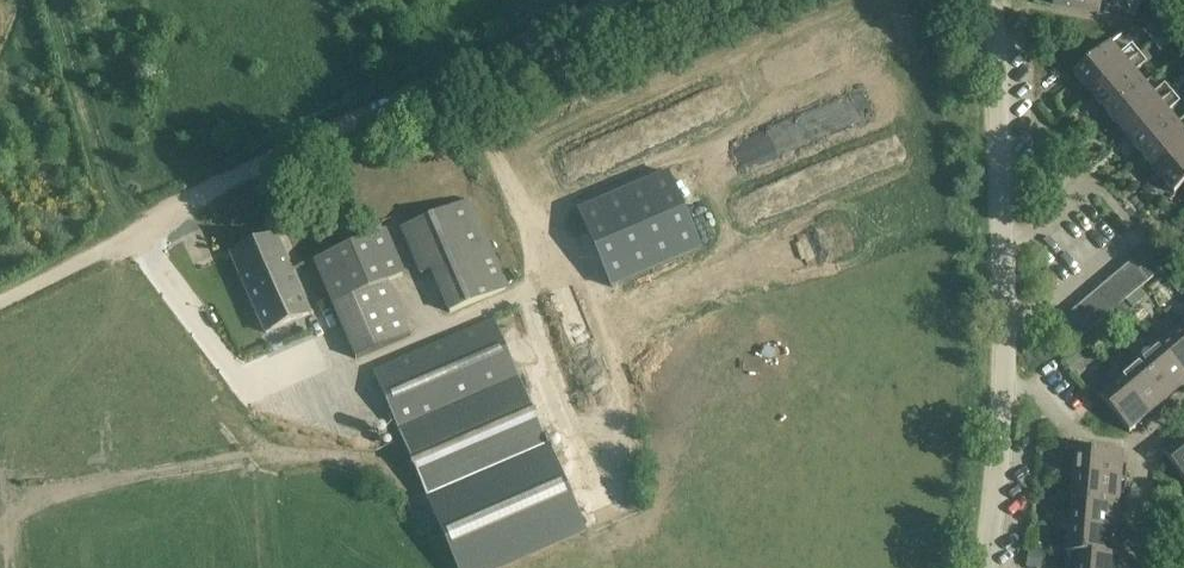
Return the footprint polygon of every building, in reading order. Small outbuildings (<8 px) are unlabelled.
[(1053,6),(1099,15),(1102,0),(1117,3),(1117,0),(1054,0),(1053,6)] [(1154,42),(1161,36),(1152,25),(1144,31),(1154,42)] [(1145,50),(1139,54),(1133,46),(1120,56),(1110,44),(1074,75),(1091,95),(1145,50)] [(1147,64),(1147,63),(1152,58),(1145,50),(1091,95),(1095,92),(1099,97),(1095,100),(1108,115),(1144,85),(1135,74),(1147,64)] [(1124,135),(1128,132),(1173,95),(1166,86),(1154,96),(1144,85),(1108,115),(1120,129),(1123,126),(1127,131),(1124,134),(1124,135)] [(1179,102),(1183,97),(1183,93),(1181,89),(1173,95),(1128,132),(1124,135),(1128,132),(1132,136),(1128,139),(1141,154),(1177,124),(1168,113),(1180,103),(1179,102)] [(1183,152),(1183,133),(1177,124),(1141,154),(1153,169),(1157,166),(1160,170),(1157,173),(1157,174),(1161,171),(1183,152)] [(1161,179),(1174,194),(1183,186),(1183,152),(1161,171),(1165,176),(1161,179)] [(669,174),(580,212),(612,288),(701,250),(669,174)] [(508,288),(488,245),(470,201),(402,230),(420,274),(431,269),(450,314),(508,288)] [(411,335),(388,282),(405,275),(386,231),(314,262),(356,359),(411,335)] [(247,290),(291,271),(276,235),(231,255),(247,290)] [(1139,271),(1152,260),(1144,251),(1131,262),(1139,271)] [(1148,282),(1159,272),(1161,271),(1152,260),(1139,271),(1148,282)] [(1148,282),(1139,271),(1131,262),(1119,271),(1137,292),(1140,288),(1148,282)] [(291,271),(247,290),(265,333),(310,314),(291,271)] [(1126,301),(1137,292),(1119,271),(1108,281),(1126,301)] [(1114,311),(1126,301),(1108,281),(1097,291),(1114,311)] [(1137,292),(1126,301),(1132,309),(1147,296),(1140,288),(1137,292)] [(1102,320),(1114,311),(1097,291),(1086,300),(1102,320)] [(1091,330),(1102,320),(1086,300),(1074,310),(1091,330)] [(1079,340),(1091,330),(1074,310),(1062,320),(1079,340)] [(495,320),(373,371),(429,502),(549,450),(495,320)] [(1178,330),(1159,347),(1183,377),(1183,337),(1178,330)] [(1159,347),(1139,364),(1169,400),(1182,389),(1183,390),(1183,377),(1159,347)] [(1157,410),(1169,400),(1139,364),(1119,380),(1153,421),(1161,414),(1157,410)] [(1147,426),(1153,421),(1119,380),(1099,397),(1129,433),(1143,422),(1147,426)] [(1180,431),(1171,438),(1175,443),(1163,452),(1183,480),(1183,437),(1180,431)] [(429,502),(457,567),(502,567),(584,533),(549,450),(429,502)] [(1123,454),(1078,450),(1076,450),(1074,476),(1126,480),(1127,472),(1122,472),(1123,454)] [(1126,490),(1126,480),(1074,476),(1072,501),(1119,506),(1120,490),(1126,490)] [(1117,523),(1119,506),(1072,501),(1069,527),(1122,532),(1123,523),(1117,523)] [(1121,541),(1122,532),(1069,527),(1067,553),(1114,557),(1115,541),(1121,541)] [(1028,551),(1026,567),(1029,567),(1040,567),(1043,553),(1028,551)] [(1114,557),(1067,553),(1067,555),(1076,555),(1075,567),(1123,567),(1123,558),(1114,557)]
